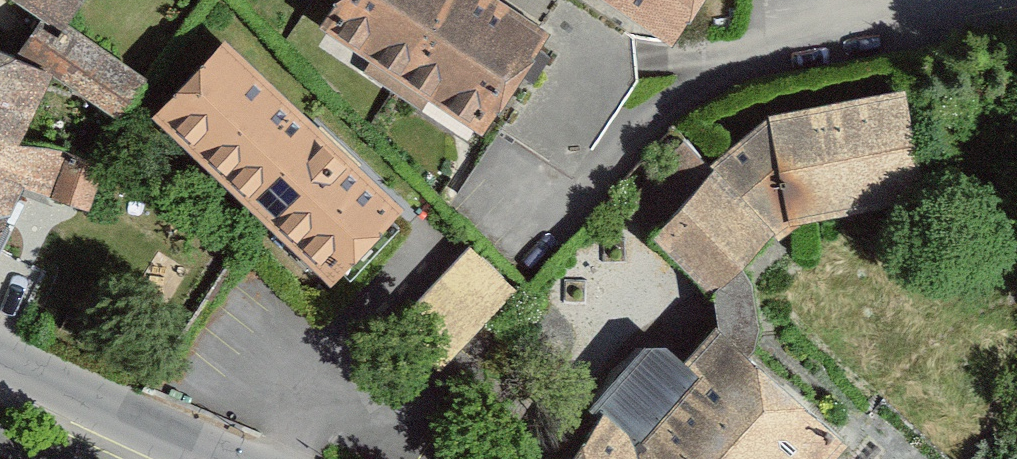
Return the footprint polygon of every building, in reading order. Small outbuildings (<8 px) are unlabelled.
[(51,39),(77,0),(0,0),(0,5),(51,39)] [(486,0),(328,0),(308,32),(473,139),(541,35),(486,0)] [(659,50),(692,0),(584,0),(659,50)] [(49,51),(27,36),(9,61),(39,82),(106,129),(138,85),(62,32),(49,51)] [(223,47),(151,118),(329,292),(403,216),(223,47)] [(0,65),(0,219),(10,198),(79,224),(94,177),(14,137),(39,82),(0,65)] [(705,175),(641,247),(696,303),(762,238),(777,251),(797,229),(911,212),(896,94),(749,121),(699,168),(705,175)] [(517,295),(470,253),(397,331),(437,368),(517,295)] [(566,458),(824,458),(834,449),(708,324),(670,362),(648,344),(587,411),(595,417),(566,458)]
